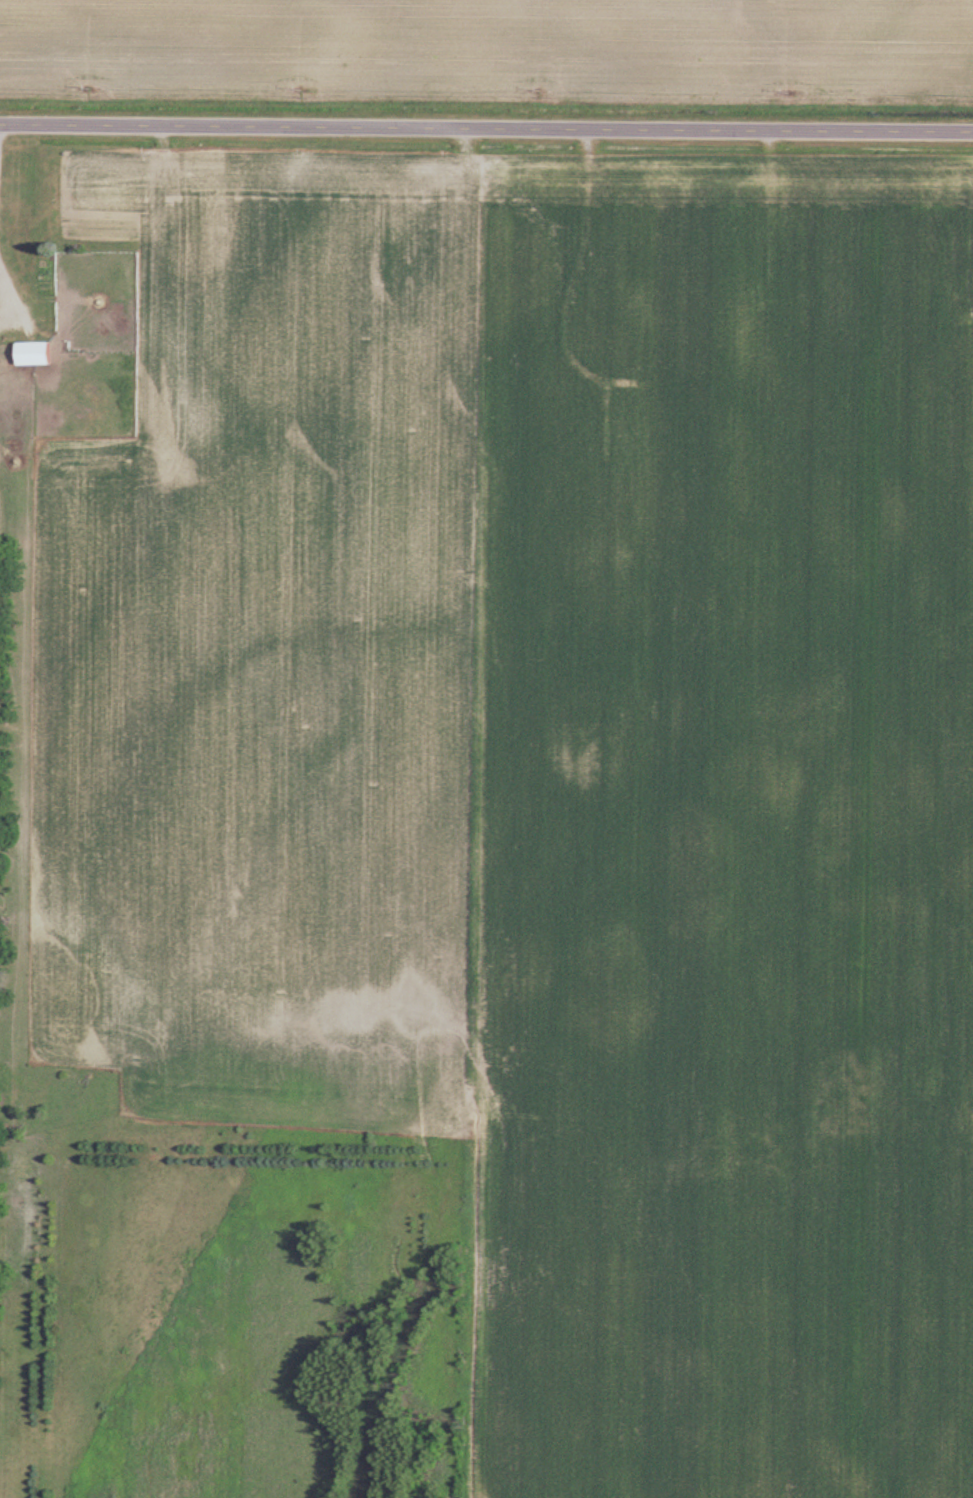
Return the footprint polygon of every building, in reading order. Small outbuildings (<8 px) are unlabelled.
[(12,367),(59,367),(59,341),(12,341),(12,367)]
